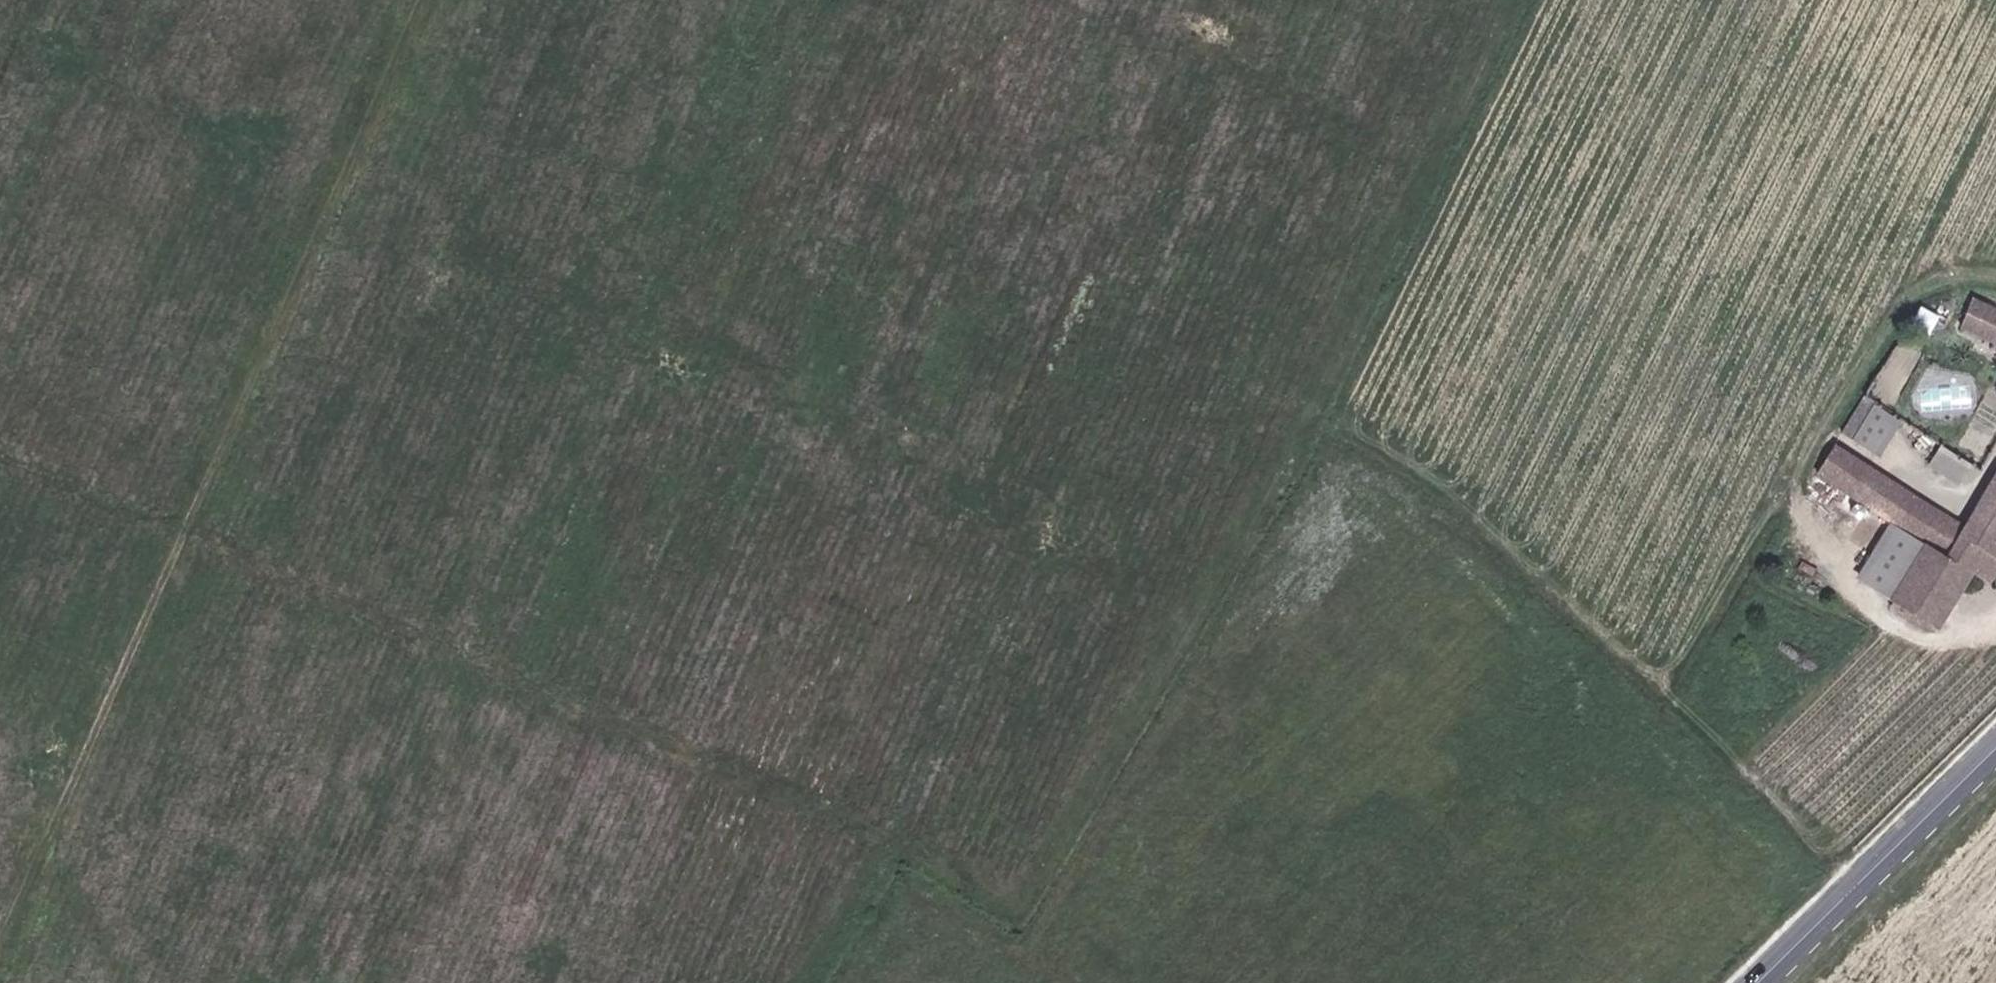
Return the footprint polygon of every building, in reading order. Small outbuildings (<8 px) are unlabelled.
[(1976,332),(1974,335),(1995,345),(1995,306),(1989,303),(1976,332)] [(1865,395),(1842,431),(1854,438),(1876,402),(1865,395)] [(1927,548),(1893,600),(1937,630),(1972,575),(1989,586),(1995,574),(1995,468),(1965,523),(1956,521),(1836,444),(1816,474),(1895,523),(1929,544),(1927,548)] [(1959,484),(1971,464),(1941,445),(1929,464),(1959,484)] [(1927,548),(1929,544),(1895,523),(1859,579),(1893,600),(1927,548)]
